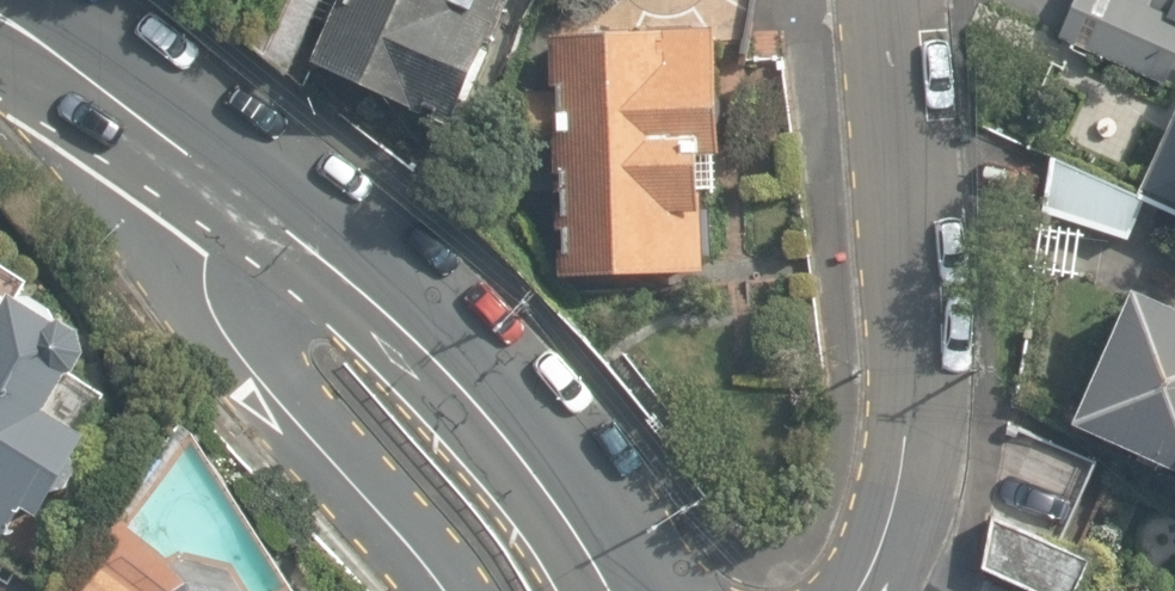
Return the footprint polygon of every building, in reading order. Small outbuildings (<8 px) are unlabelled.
[(324,59),(461,124),(520,0),(352,0),(324,59)] [(1146,0),(1075,0),(1059,37),(1168,84),(1174,70),(1174,13),(1146,0)] [(1174,13),(1174,0),(1146,0),(1174,13)] [(718,22),(558,26),(563,266),(724,262),(718,22)] [(1141,183),(1174,199),(1174,106),(1141,183)] [(21,540),(93,428),(55,406),(96,341),(44,304),(0,279),(0,527),(21,540)] [(1073,417),(1174,462),(1174,302),(1132,283),(1073,417)] [(991,514),(982,566),(1042,590),(1082,590),(1097,558),(991,514)]
